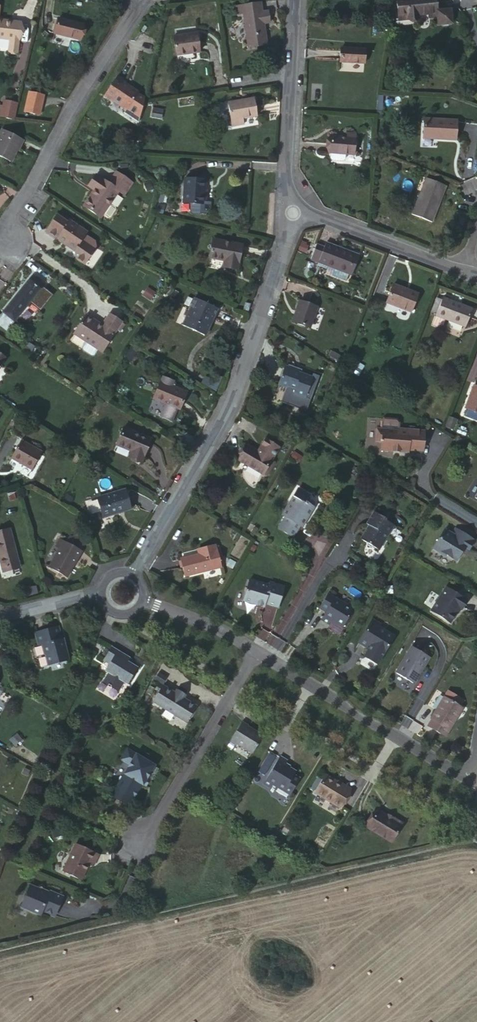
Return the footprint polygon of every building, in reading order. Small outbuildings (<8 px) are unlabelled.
[(398,20),(418,18),(418,14),(428,13),(429,18),(436,17),(437,25),(451,23),(450,9),(437,11),(435,0),(396,0),(398,20)] [(259,3),(234,6),(235,15),(243,14),(248,49),(266,46),(263,24),(269,23),(268,11),(261,12),(259,3)] [(81,25),(56,19),(53,34),(78,40),(81,25)] [(10,40),(18,41),(20,25),(0,23),(0,39),(10,40)] [(196,34),(173,37),(176,55),(199,52),(196,34)] [(18,41),(10,40),(9,53),(17,54),(18,41)] [(364,50),(340,49),(339,63),(363,65),(364,50)] [(117,79),(103,100),(111,105),(112,103),(119,107),(120,109),(126,113),(132,103),(137,106),(141,100),(137,97),(138,95),(131,90),(129,90),(127,89),(127,88),(124,85),(125,84),(117,79)] [(39,117),(44,96),(27,91),(21,112),(39,117)] [(254,98),(227,102),(231,125),(243,124),(242,118),(257,116),(254,98)] [(18,103),(0,99),(0,100),(0,117),(14,120),(18,103)] [(454,143),(456,124),(423,121),(421,140),(454,143)] [(0,128),(0,156),(8,161),(14,149),(16,151),(22,139),(0,128)] [(346,138),(330,137),(329,153),(345,154),(353,154),(354,134),(346,134),(346,138)] [(345,154),(330,153),(330,158),(332,161),(342,161),(344,159),(345,154)] [(113,183),(101,173),(91,185),(97,189),(84,204),(100,217),(120,192),(126,197),(136,184),(122,172),(113,183)] [(205,179),(184,177),(182,203),(203,205),(205,179)] [(426,178),(418,197),(421,198),(429,179),(426,178)] [(421,198),(418,197),(411,214),(431,222),(445,186),(429,179),(421,198)] [(67,221),(55,213),(44,230),(60,240),(61,240),(63,240),(63,243),(74,249),(75,256),(84,262),(95,245),(94,240),(84,233),(86,230),(68,218),(67,221)] [(209,258),(223,261),(227,261),(226,268),(236,269),(241,245),(213,239),(209,258)] [(310,260),(326,266),(333,269),(331,275),(344,280),(347,274),(354,253),(326,242),(324,247),(316,244),(310,260)] [(358,254),(354,253),(347,274),(350,275),(358,254)] [(333,269),(326,266),(324,273),(331,275),(333,269)] [(0,316),(0,320),(9,328),(43,285),(32,276),(0,316)] [(416,294),(391,285),(384,303),(409,312),(416,294)] [(158,290),(153,287),(148,295),(153,298),(158,290)] [(219,309),(194,298),(189,308),(192,310),(184,326),(204,335),(212,318),(214,319),(219,309)] [(443,298),(442,300),(437,314),(436,315),(443,318),(444,316),(465,324),(471,309),(443,298)] [(437,314),(442,300),(436,299),(432,312),(437,314)] [(316,307),(300,300),(292,322),(308,328),(316,307)] [(85,313),(73,333),(85,341),(81,347),(82,349),(91,355),(93,354),(97,349),(101,351),(121,320),(109,312),(100,326),(93,321),(94,319),(85,313)] [(443,318),(436,315),(432,325),(440,328),(443,327),(446,319),(443,318)] [(464,327),(465,324),(444,316),(443,318),(446,319),(464,327)] [(294,369),(284,365),(277,384),(294,391),(293,394),(304,398),(312,377),(293,371),(294,369)] [(187,392),(162,382),(154,399),(180,410),(187,392)] [(473,385),(464,407),(465,407),(463,412),(464,415),(476,420),(476,419),(476,386),(473,385)] [(118,444),(133,449),(136,450),(134,454),(144,458),(153,437),(125,426),(118,444)] [(381,449),(402,453),(403,447),(408,449),(407,451),(422,453),(425,435),(419,434),(419,432),(400,430),(400,431),(378,428),(375,441),(382,442),(381,449)] [(245,445),(236,459),(260,473),(260,472),(268,459),(269,457),(276,446),(262,438),(255,450),(245,445)] [(44,449),(23,439),(14,456),(34,467),(44,449)] [(136,450),(133,449),(130,455),(143,460),(144,458),(134,454),(136,450)] [(268,459),(260,472),(264,474),(272,461),(268,459)] [(255,482),(259,476),(247,467),(243,473),(255,482)] [(314,511),(306,506),(303,504),(308,496),(297,489),(285,509),(285,510),(281,516),(283,518),(276,529),(293,540),(300,528),(302,529),(314,511)] [(113,498),(101,500),(105,519),(122,515),(122,513),(134,511),(129,492),(112,495),(113,498)] [(385,518),(373,511),(366,522),(368,523),(360,537),(377,548),(392,524),(385,519),(385,518)] [(454,560),(460,551),(457,550),(463,541),(469,545),(470,546),(473,541),(454,527),(451,532),(444,528),(431,547),(439,553),(443,552),(454,560)] [(4,569),(20,564),(12,528),(0,530),(0,555),(4,569)] [(72,536),(69,543),(81,550),(85,543),(72,536)] [(81,550),(69,543),(62,539),(58,546),(61,548),(51,565),(47,563),(46,563),(68,576),(84,552),(81,550)] [(457,550),(460,551),(463,553),(469,545),(463,541),(457,550)] [(202,553),(198,555),(180,559),(185,576),(220,567),(219,565),(215,548),(214,545),(201,549),(202,553)] [(247,578),(241,598),(255,603),(256,602),(259,602),(260,604),(262,605),(263,601),(276,606),(282,586),(268,582),(267,584),(247,578)] [(444,587),(431,610),(451,621),(459,607),(460,607),(465,598),(444,587)] [(353,609),(327,592),(318,606),(326,611),(322,618),(329,623),(331,620),(342,627),(353,609)] [(380,623),(371,619),(358,641),(366,646),(367,644),(371,646),(372,645),(374,645),(374,648),(384,654),(394,635),(378,625),(380,623)] [(57,627),(32,634),(36,647),(40,646),(43,655),(44,657),(47,665),(68,660),(62,638),(60,639),(57,627)] [(430,656),(413,646),(396,672),(413,683),(424,664),(425,665),(430,656)] [(127,663),(128,659),(111,648),(103,662),(109,666),(105,673),(109,674),(103,683),(118,693),(124,683),(127,685),(137,670),(129,665),(127,663)] [(174,693),(162,685),(152,702),(187,723),(197,706),(184,698),(185,696),(176,690),(174,693)] [(444,696),(452,700),(456,694),(448,689),(444,696)] [(452,700),(458,704),(462,698),(456,694),(452,700)] [(452,700),(444,696),(431,716),(433,717),(429,724),(444,734),(461,705),(458,704),(452,700)] [(242,720),(231,740),(237,744),(252,753),(263,734),(248,725),(249,723),(242,720)] [(12,727),(5,733),(10,738),(17,732),(12,727)] [(121,762),(129,766),(137,754),(129,749),(121,762)] [(137,754),(129,766),(124,776),(126,777),(120,785),(118,784),(116,788),(119,790),(115,796),(130,804),(142,785),(143,786),(146,781),(156,766),(137,754)] [(279,756),(264,782),(270,785),(276,790),(278,787),(290,794),(300,778),(294,775),(296,771),(289,767),(284,764),(286,763),(287,761),(279,756)] [(349,789),(325,774),(315,791),(339,806),(349,789)] [(119,790),(116,788),(111,797),(128,808),(130,804),(115,796),(119,790)] [(391,841),(402,823),(392,817),(392,818),(377,809),(366,826),(391,841)] [(83,881),(91,865),(92,861),(97,863),(101,855),(77,844),(64,872),(83,881)] [(44,889),(33,886),(25,906),(39,912),(40,909),(60,917),(68,897),(54,892),(53,895),(46,892),(44,889)]
